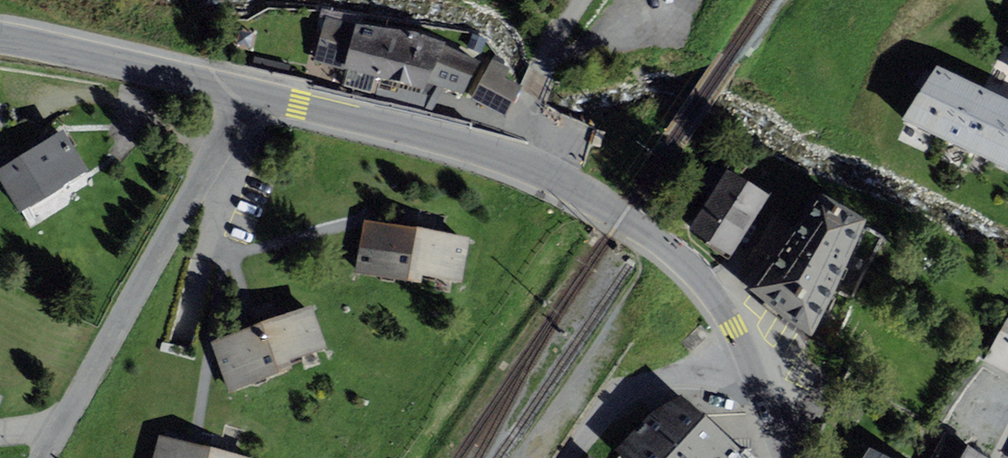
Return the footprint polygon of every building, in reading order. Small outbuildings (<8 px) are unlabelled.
[(317,60),(378,76),(424,91),(429,81),(463,94),(479,59),(445,46),(406,33),(328,18),(317,60)] [(522,89),(507,80),(511,72),(492,61),(472,96),(507,116),(522,89)] [(936,65),(902,119),(1007,168),(1007,98),(936,65)] [(0,157),(0,179),(21,212),(89,169),(63,128),(51,136),(48,130),(27,143),(30,149),(16,158),(11,151),(0,157)] [(768,196),(728,169),(688,228),(728,255),(768,196)] [(812,337),(867,220),(819,192),(794,226),(773,214),(757,248),(771,259),(748,290),(812,337)] [(365,220),(356,273),(421,283),(422,275),(461,281),(468,237),(420,229),(365,220)] [(255,326),(211,342),(230,393),(293,369),(290,360),(327,346),(312,305),(255,326)] [(985,362),(1007,374),(1007,321),(985,362)] [(617,450),(626,457),(732,457),(738,451),(741,450),(682,394),(653,411),(617,450)] [(944,432),(929,457),(987,457),(944,432)] [(159,435),(153,457),(252,457),(195,444),(159,435)] [(870,447),(863,457),(892,457),(870,447)]
